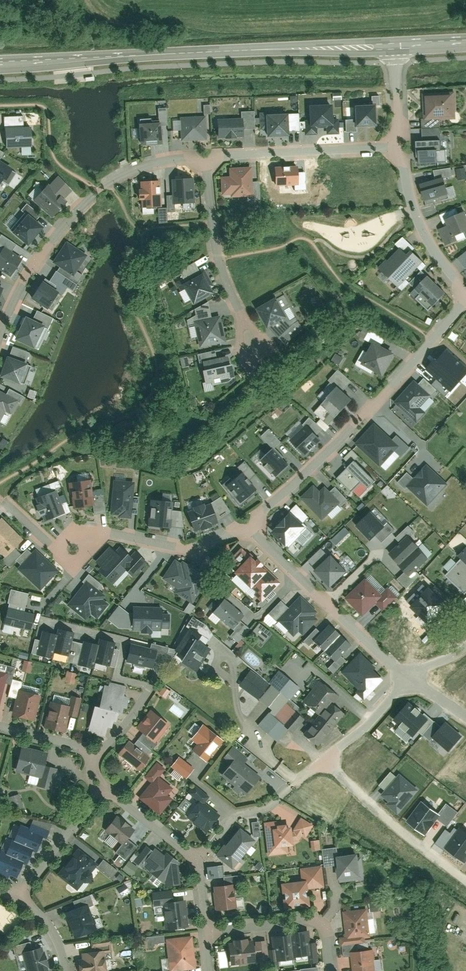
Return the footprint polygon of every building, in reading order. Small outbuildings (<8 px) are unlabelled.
[(456,120),(455,93),(422,94),(424,122),(456,120)] [(354,103),(355,126),(374,126),(373,102),(354,103)] [(334,107),(311,108),(312,122),(305,122),(306,137),(319,136),(318,129),(327,129),(328,135),(341,134),(341,120),(335,121),(334,107)] [(25,112),(2,113),(3,127),(6,127),(7,147),(34,145),(33,126),(26,127),(25,112)] [(290,133),(301,132),(300,115),(268,116),(268,114),(260,114),(261,132),(268,131),(269,140),(290,139),(290,133)] [(207,141),(206,117),(182,119),(183,142),(207,141)] [(244,120),(218,122),(219,140),(245,139),(244,120)] [(162,147),(161,124),(140,125),(141,147),(162,147)] [(415,146),(417,165),(440,163),(438,144),(415,146)] [(1,179),(10,164),(2,159),(6,153),(0,149),(0,181),(1,179)] [(297,166),(274,168),(275,186),(298,184),(297,166)] [(252,198),(251,169),(228,170),(229,178),(219,178),(220,199),(252,198)] [(49,182),(34,199),(53,215),(68,198),(64,195),(72,187),(59,175),(51,184),(49,182)] [(194,205),(193,180),(173,180),(173,206),(194,205)] [(448,197),(443,180),(420,188),(425,204),(448,197)] [(162,209),(160,183),(140,184),(142,211),(162,209)] [(25,212),(12,228),(30,243),(46,224),(38,217),(41,213),(27,202),(21,209),(25,212)] [(465,214),(444,222),(452,241),(465,235),(465,217),(465,214)] [(0,253),(0,266),(11,274),(23,256),(12,249),(17,243),(2,233),(0,237),(0,245),(4,248),(0,253)] [(68,239),(54,261),(73,274),(88,252),(68,239)] [(422,264),(410,251),(406,255),(400,249),(378,269),(396,289),(422,264)] [(202,261),(173,276),(187,304),(216,289),(202,261)] [(45,277),(33,295),(52,308),(71,280),(57,270),(50,280),(45,277)] [(434,309),(446,296),(422,273),(410,285),(421,296),(434,309)] [(277,301),(256,312),(267,332),(288,321),(277,301)] [(26,314),(16,337),(35,345),(43,326),(48,328),(53,316),(38,309),(35,317),(26,314)] [(223,313),(195,319),(201,347),(228,341),(223,313)] [(375,340),(363,361),(385,373),(397,352),(375,340)] [(9,353),(1,375),(21,382),(28,360),(31,352),(15,346),(12,354),(9,353)] [(237,377),(232,349),(201,355),(207,383),(237,377)] [(447,351),(428,372),(451,392),(465,375),(465,368),(447,351)] [(336,354),(332,361),(340,364),(343,357),(336,354)] [(414,382),(393,404),(416,425),(426,414),(419,409),(437,390),(424,379),(418,386),(414,382)] [(341,383),(316,411),(331,425),(356,396),(341,383)] [(2,421),(6,412),(11,414),(17,402),(20,403),(24,395),(9,388),(7,393),(0,390),(0,420),(2,421)] [(356,442),(380,465),(396,448),(403,454),(410,447),(395,433),(391,438),(374,423),(356,442)] [(323,442),(307,425),(288,442),(304,459),(323,442)] [(269,428),(261,436),(274,449),(282,441),(269,428)] [(288,466),(273,449),(259,462),(274,478),(288,466)] [(356,458),(337,477),(360,501),(379,482),(356,458)] [(448,486),(426,466),(406,489),(428,508),(448,486)] [(239,473),(222,488),(239,506),(256,492),(239,473)] [(94,508),(89,480),(72,483),(76,511),(94,508)] [(314,481),(300,496),(325,520),(343,501),(325,484),(321,488),(314,481)] [(134,485),(112,483),(109,517),(119,518),(118,520),(131,521),(134,485)] [(65,517),(55,492),(35,499),(44,524),(65,517)] [(218,526),(210,506),(203,508),(200,500),(185,505),(187,509),(184,510),(194,535),(218,526)] [(172,502),(150,501),(149,528),(171,529),(172,502)] [(310,523),(294,507),(272,529),(289,545),(310,523)] [(370,511),(354,527),(369,543),(386,527),(370,511)] [(0,518),(0,554),(6,559),(24,540),(0,518)] [(345,526),(331,540),(336,545),(350,531),(345,526)] [(410,532),(390,551),(401,562),(420,543),(410,532)] [(422,544),(402,563),(413,574),(433,555),(422,544)] [(353,567),(334,548),(314,567),(333,586),(353,567)] [(146,565),(135,555),(131,552),(127,556),(120,549),(115,554),(109,549),(95,565),(101,570),(98,573),(112,587),(125,573),(132,579),(146,565)] [(280,585),(242,549),(232,560),(241,568),(235,574),(264,601),(280,585)] [(465,549),(457,559),(461,562),(445,578),(465,596),(465,595),(465,549)] [(22,567),(18,571),(41,592),(59,573),(36,551),(32,555),(27,550),(16,561),(22,567)] [(175,594),(192,605),(217,565),(199,554),(190,568),(182,563),(180,566),(173,562),(162,580),(177,590),(175,594)] [(367,577),(346,599),(364,616),(377,602),(385,610),(399,596),(389,587),(385,594),(367,577)] [(86,581),(66,606),(85,622),(91,615),(98,620),(110,606),(104,601),(106,597),(86,581)] [(447,605),(428,587),(410,605),(429,624),(447,605)] [(30,637),(35,616),(24,614),(28,596),(9,592),(6,605),(8,605),(2,631),(30,637)] [(289,609),(280,602),(266,619),(299,646),(322,617),(298,597),(289,609)] [(247,616),(225,600),(212,616),(235,633),(247,616)] [(161,607),(132,607),(132,630),(161,630),(161,607)] [(213,629),(192,617),(188,625),(208,636),(213,629)] [(330,622),(314,637),(326,649),(341,633),(330,622)] [(259,623),(251,633),(264,643),(272,633),(259,623)] [(58,636),(43,633),(37,657),(52,661),(54,655),(69,658),(75,634),(59,631),(58,636)] [(207,641),(194,632),(178,654),(185,660),(182,665),(193,673),(209,650),(203,646),(207,641)] [(341,633),(326,649),(337,660),(353,644),(341,633)] [(84,642),(79,667),(95,670),(96,665),(110,668),(116,644),(99,640),(98,645),(84,642)] [(131,646),(127,663),(153,669),(156,652),(131,646)] [(375,667),(361,653),(348,667),(360,678),(356,682),(369,694),(383,679),(373,669),(375,667)] [(22,671),(31,673),(32,661),(23,660),(22,671)] [(251,671),(240,686),(272,710),(258,728),(278,742),(302,710),(290,700),(299,688),(272,668),(263,681),(251,671)] [(67,670),(64,681),(74,683),(77,673),(67,670)] [(3,693),(6,693),(10,674),(0,671),(0,704),(3,693)] [(95,707),(89,732),(105,736),(107,727),(111,728),(113,721),(115,721),(117,713),(120,714),(121,708),(126,709),(129,696),(124,695),(126,686),(106,682),(100,708),(95,707)] [(336,695),(319,682),(303,703),(319,715),(304,734),(318,744),(342,713),(330,704),(336,695)] [(165,698),(170,691),(163,686),(159,694),(165,698)] [(19,690),(12,715),(32,720),(38,694),(19,690)] [(50,701),(43,727),(62,732),(67,715),(76,717),(82,697),(72,695),(69,706),(50,701)] [(411,701),(394,721),(413,737),(419,731),(423,734),(435,721),(411,701)] [(169,724),(150,710),(136,729),(155,743),(169,724)] [(465,737),(448,721),(442,727),(435,721),(423,734),(430,740),(432,738),(449,754),(465,737)] [(222,740),(202,724),(191,739),(196,743),(191,750),(206,761),(222,740)] [(118,754),(139,771),(150,757),(129,740),(118,754)] [(22,746),(15,771),(41,777),(47,752),(22,746)] [(222,775),(248,794),(261,777),(236,759),(239,756),(230,749),(223,757),(231,763),(222,775)] [(171,766),(185,778),(194,768),(179,756),(171,766)] [(140,797),(159,812),(176,790),(157,776),(160,772),(153,767),(145,777),(152,782),(140,797)] [(399,773),(380,795),(388,802),(386,804),(398,815),(420,791),(399,773)] [(187,813),(208,831),(220,815),(203,801),(207,796),(196,786),(189,794),(197,801),(187,813)] [(18,794),(11,796),(14,809),(21,807),(18,794)] [(422,801),(406,821),(425,836),(439,818),(448,825),(458,812),(447,803),(439,813),(422,801)] [(133,831),(115,818),(105,830),(123,843),(133,831)] [(259,821),(252,822),(253,836),(260,836),(259,821)] [(277,821),(264,823),(268,856),(288,853),(287,846),(292,845),(290,826),(285,827),(285,824),(278,825),(277,821)] [(0,852),(0,876),(7,879),(9,874),(15,877),(23,862),(27,864),(34,850),(38,851),(45,836),(22,825),(14,841),(11,840),(4,854),(0,852)] [(465,863),(465,861),(465,830),(461,827),(459,830),(455,827),(451,833),(447,829),(437,843),(465,863)] [(222,845),(215,855),(233,869),(255,840),(239,828),(225,847),(222,845)] [(312,851),(321,849),(319,839),(310,841),(312,851)] [(164,872),(166,886),(179,885),(176,859),(167,852),(163,857),(146,845),(134,862),(159,880),(164,872)] [(323,848),(325,867),(336,865),(338,880),(361,877),(358,853),(338,856),(337,846),(323,848)] [(77,847),(57,873),(78,890),(98,864),(77,847)] [(102,860),(97,868),(112,877),(117,869),(102,860)] [(129,860),(123,869),(132,876),(138,868),(129,860)] [(223,865),(207,866),(207,878),(224,877),(223,865)] [(324,888),(322,865),(300,867),(301,880),(280,883),(283,908),(309,906),(307,890),(324,888)] [(235,884),(214,886),(216,910),(237,909),(235,884)] [(184,928),(180,901),(162,903),(165,930),(184,928)] [(370,911),(382,911),(381,902),(369,903),(370,911)] [(87,904),(65,913),(75,938),(97,930),(87,904)] [(162,905),(153,906),(155,916),(163,915),(162,905)] [(371,937),(368,909),(343,912),(346,938),(339,938),(340,946),(365,943),(365,938),(371,937)] [(306,930),(289,932),(293,958),(310,955),(306,930)] [(289,932),(272,935),(276,961),(293,958),(289,932)] [(146,936),(147,948),(154,947),(154,944),(164,943),(164,935),(146,936)] [(192,936),(166,939),(171,970),(179,970),(197,968),(192,936)] [(253,938),(225,943),(230,966),(258,962),(253,938)] [(43,948),(21,953),(26,970),(49,970),(43,948)] [(78,959),(79,970),(105,970),(102,950),(82,953),(83,959),(78,959)] [(350,952),(352,970),(373,970),(371,950),(350,952)]
